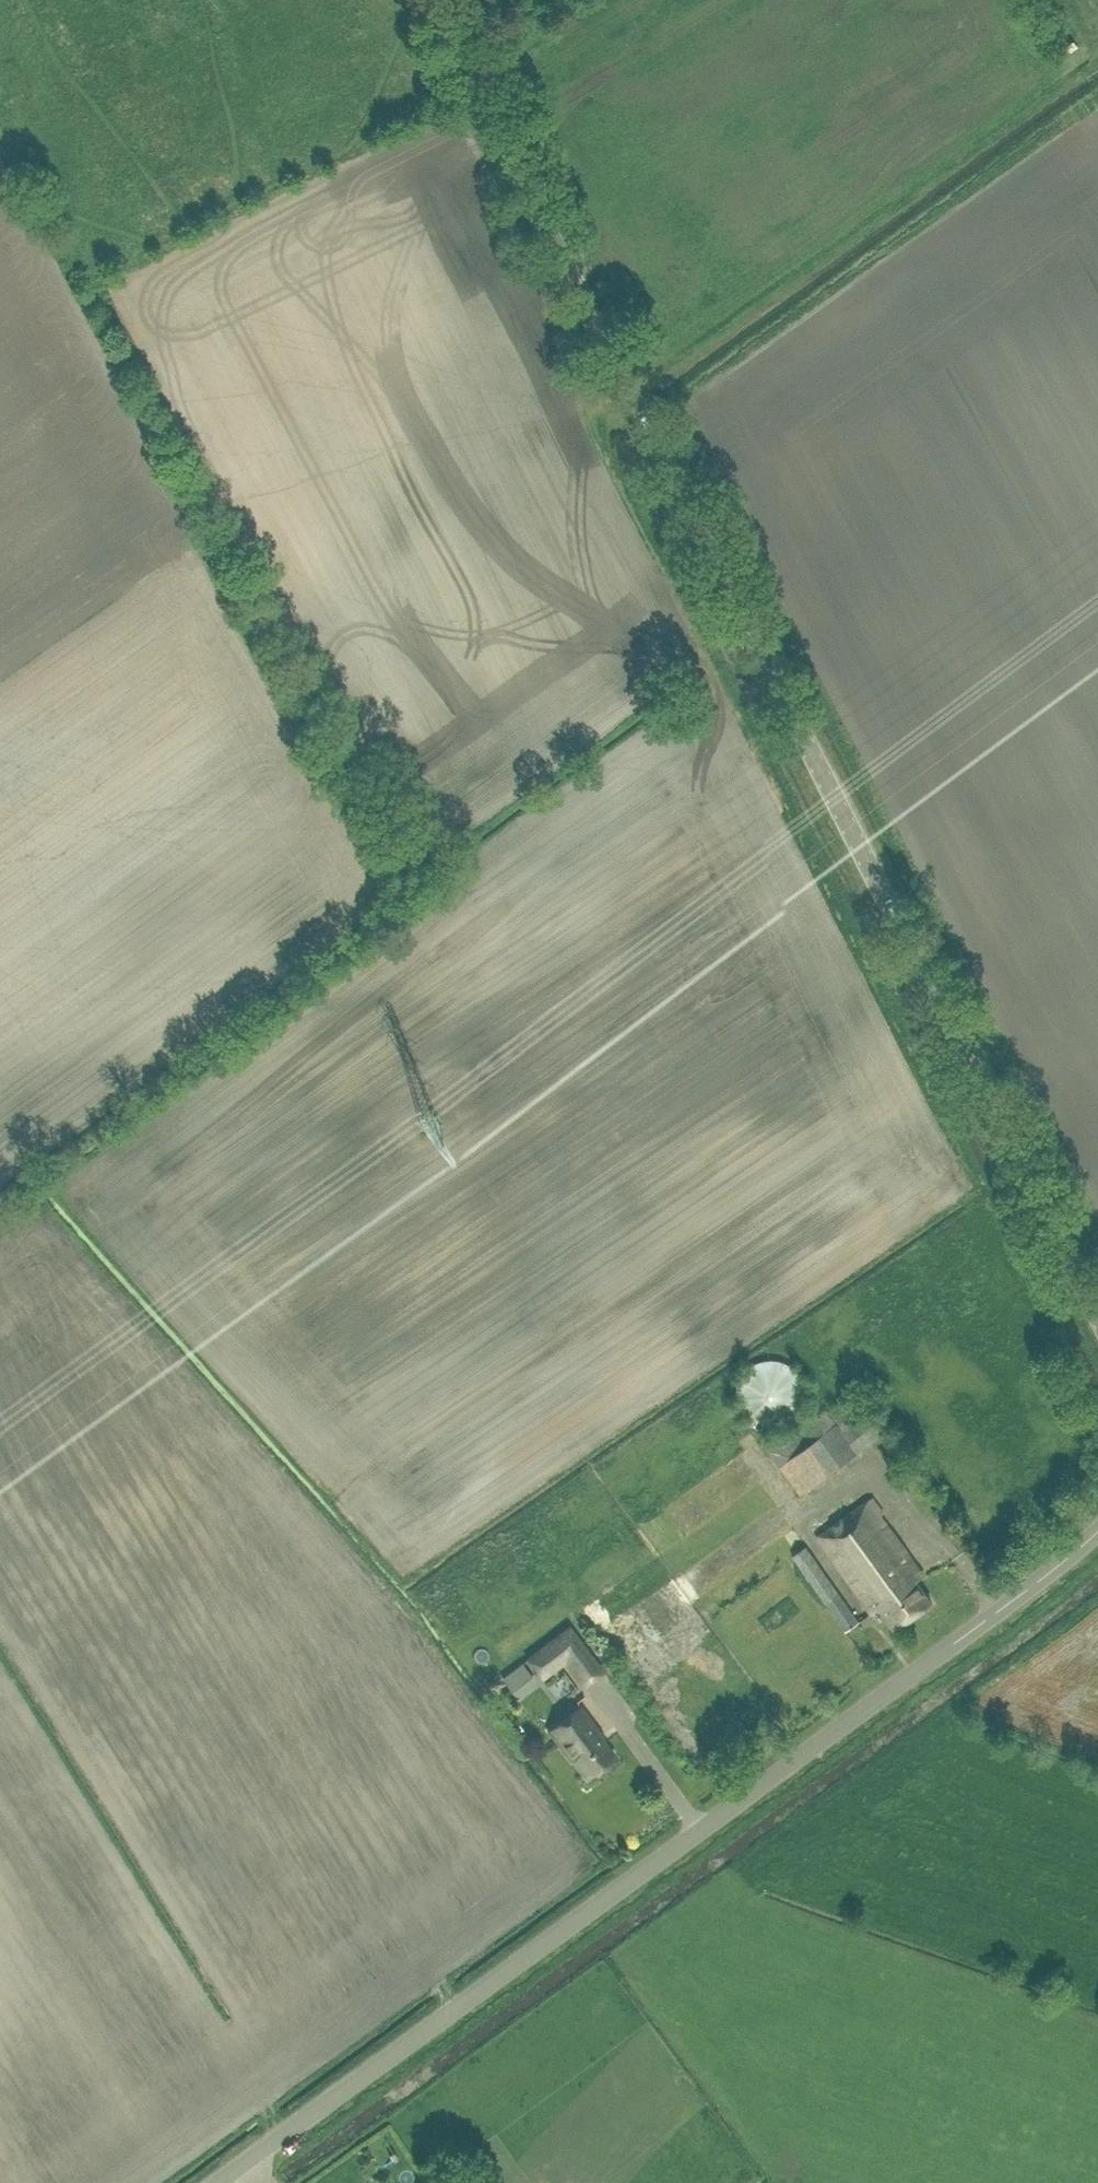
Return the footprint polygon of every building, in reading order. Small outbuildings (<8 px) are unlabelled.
[(739,1378),(735,1389),(735,1401),(739,1412),(747,1421),(757,1428),(768,1431),(780,1429),(791,1425),(799,1416),(805,1406),(807,1394),(805,1382),(799,1372),(790,1364),(779,1360),(767,1359),(756,1362),(746,1368),(739,1378)] [(826,1408),(768,1450),(800,1495),(890,1428),(861,1385),(829,1410),(826,1408)] [(916,1581),(924,1576),(881,1514),(883,1513),(872,1497),(817,1535),(871,1613),(879,1607),(894,1629),(931,1603),(916,1581)] [(806,1545),(791,1555),(846,1631),(859,1621),(806,1545)] [(679,1613),(708,1595),(697,1576),(667,1594),(679,1613)] [(569,1626),(527,1658),(542,1677),(564,1660),(571,1669),(590,1654),(569,1626)] [(602,1734),(580,1705),(548,1729),(571,1760),(573,1758),(587,1777),(615,1756),(600,1735),(602,1734)]
